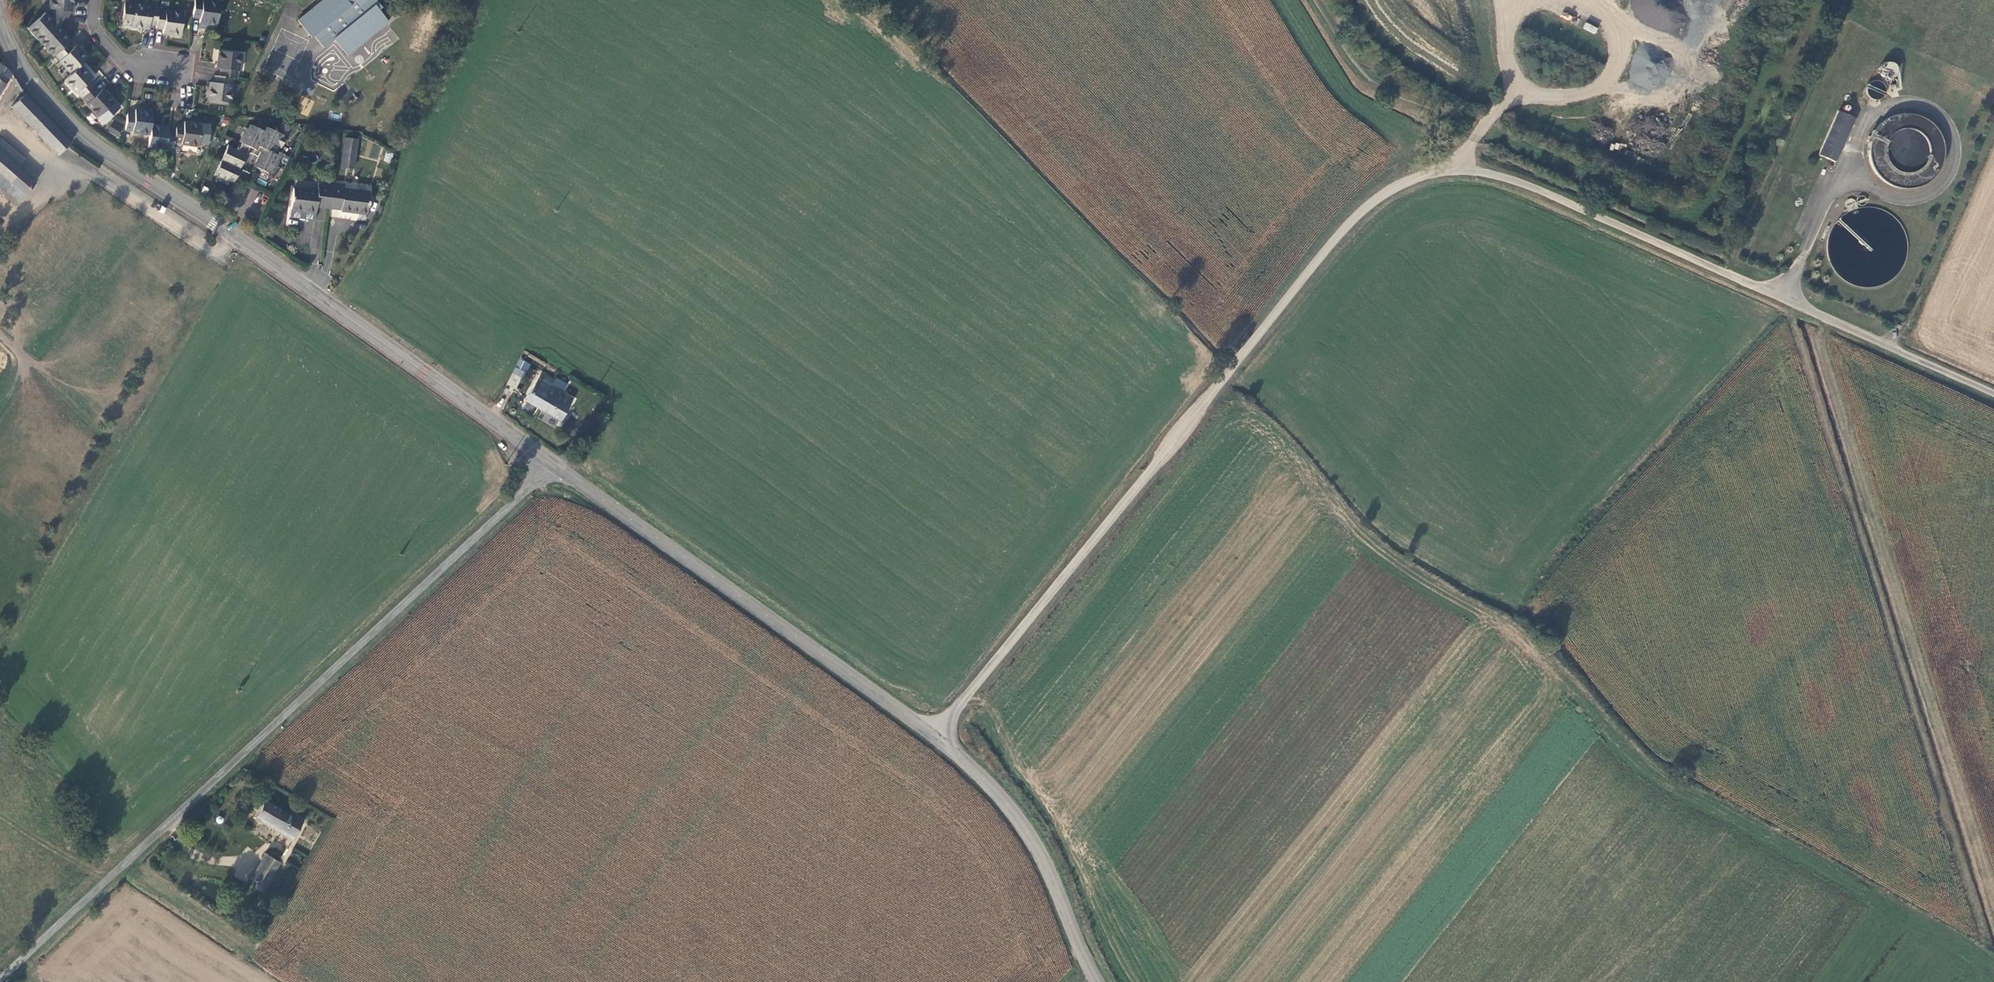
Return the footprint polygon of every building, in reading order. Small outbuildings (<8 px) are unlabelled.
[(71,40),(59,27),(64,17),(67,19),(70,12),(72,12),(74,0),(49,0),(48,9),(45,11),(26,29),(40,44),(53,58),(71,40)] [(194,0),(192,18),(199,19),(198,24),(216,26),(220,2),(206,0),(202,0),(201,1),(194,0)] [(376,0),(323,0),(298,21),(310,36),(313,34),(323,46),(333,37),(347,54),(387,21),(377,8),(380,6),(376,0)] [(157,10),(157,8),(150,7),(151,5),(123,2),(120,26),(148,29),(148,25),(155,26),(157,10)] [(165,11),(157,10),(155,26),(155,29),(162,30),(161,34),(179,37),(183,12),(165,10),(165,11)] [(1585,22),(1582,28),(1595,34),(1598,28),(1585,22)] [(70,75),(82,64),(88,58),(71,40),(53,58),(70,75)] [(1638,41),(1626,83),(1654,90),(1656,83),(1664,85),(1671,59),(1653,55),(1655,46),(1638,41)] [(220,66),(220,73),(230,74),(236,75),(237,68),(239,68),(242,50),(219,47),(216,65),(220,66)] [(81,98),(95,86),(90,81),(94,77),(82,64),(70,75),(63,81),(75,93),(76,92),(81,98)] [(14,73),(0,65),(0,95),(14,73)] [(220,73),(214,72),(213,80),(208,80),(206,97),(228,100),(229,97),(231,83),(229,83),(230,74),(220,73)] [(100,91),(95,86),(81,98),(87,104),(85,105),(97,118),(116,102),(103,88),(100,91)] [(72,143),(24,95),(10,108),(57,157),(72,143)] [(299,112),(307,116),(313,101),(305,98),(299,112)] [(149,121),(151,107),(133,105),(133,109),(125,108),(122,126),(130,127),(130,128),(148,130),(149,121)] [(1854,119),(1836,111),(1816,156),(1835,164),(1854,119)] [(181,122),(174,121),(173,127),(172,139),(179,139),(178,141),(196,144),(200,121),(182,117),(181,122)] [(172,139),(173,127),(166,126),(166,123),(149,121),(148,130),(146,143),(162,146),(162,144),(171,145),(172,139)] [(271,172),(282,152),(276,148),(278,143),(281,143),(285,136),(283,135),(283,132),(265,125),(264,129),(249,121),(247,125),(244,124),(237,139),(240,140),(237,147),(226,143),(213,172),(215,173),(214,176),(226,182),(229,174),(233,176),(249,144),(251,145),(253,141),(265,147),(264,150),(260,148),(253,162),(271,172)] [(109,128),(108,133),(119,136),(120,131),(109,128)] [(345,138),(340,167),(352,169),(357,140),(345,138)] [(17,169),(25,160),(0,139),(0,154),(17,169)] [(0,154),(0,188),(19,204),(35,184),(17,169),(0,154)] [(327,209),(329,210),(332,183),(318,181),(317,190),(293,187),(290,212),(315,215),(316,208),(327,209)] [(332,183),(329,210),(341,211),(341,212),(366,216),(370,192),(344,188),(344,184),(332,183)] [(315,215),(290,212),(289,218),(314,221),(315,215)] [(318,250),(321,221),(315,220),(311,249),(318,250)] [(524,361),(519,358),(505,383),(514,388),(515,388),(525,369),(521,366),(524,361)] [(537,407),(550,385),(554,379),(541,371),(524,399),(537,407)] [(555,376),(554,379),(550,385),(562,391),(567,383),(555,376)] [(562,391),(550,385),(537,407),(560,420),(573,397),(562,391)] [(291,840),(302,819),(263,798),(252,818),(291,840)] [(257,884),(255,888),(263,893),(281,862),(264,853),(249,879),(257,884)]
